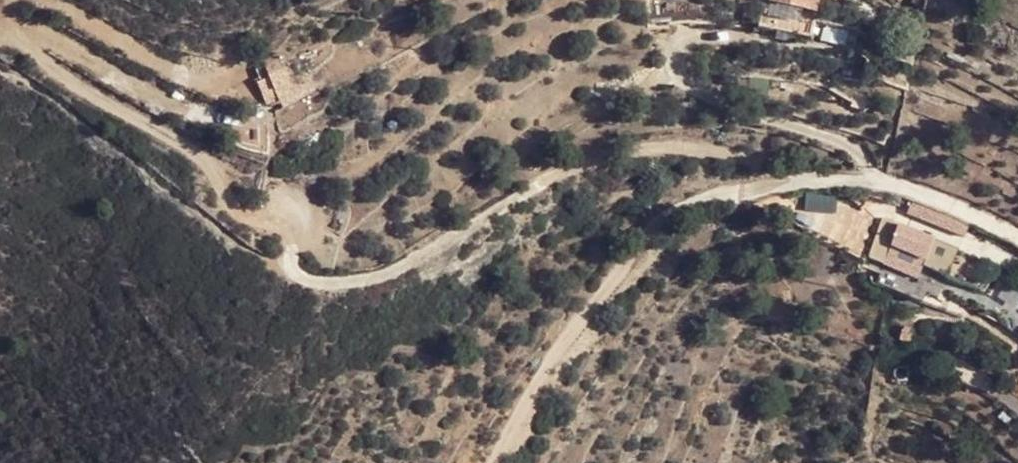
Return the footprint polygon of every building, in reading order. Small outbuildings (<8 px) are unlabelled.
[(835,0),(773,0),(772,5),(830,20),(835,0)] [(815,23),(769,11),(764,30),(810,42),(815,23)] [(300,85),(288,53),(265,62),(271,80),(276,93),(280,91),(300,85)] [(276,93),(271,80),(261,84),(269,109),(284,104),(280,91),(276,93)] [(937,225),(910,213),(903,227),(930,239),(937,225)] [(902,229),(889,266),(919,277),(932,240),(902,229)]
